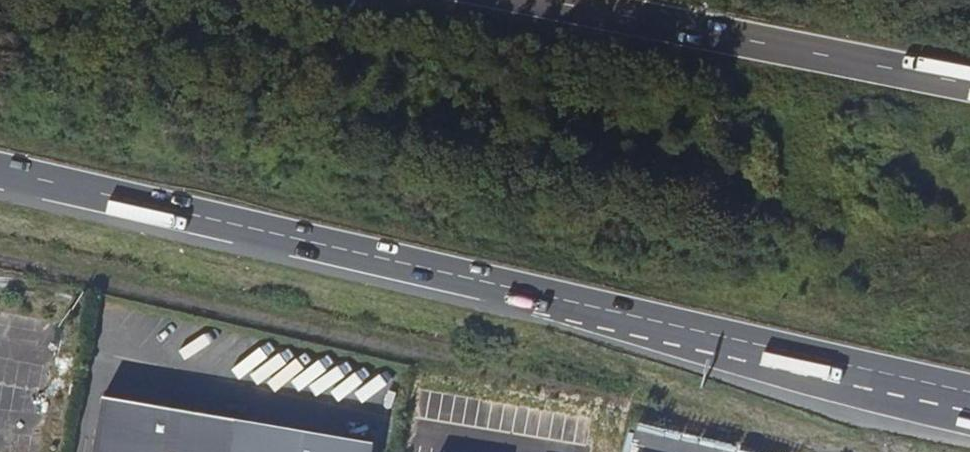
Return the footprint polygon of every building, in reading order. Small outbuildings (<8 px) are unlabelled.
[(102,430),(97,451),(234,451),(102,430)]
